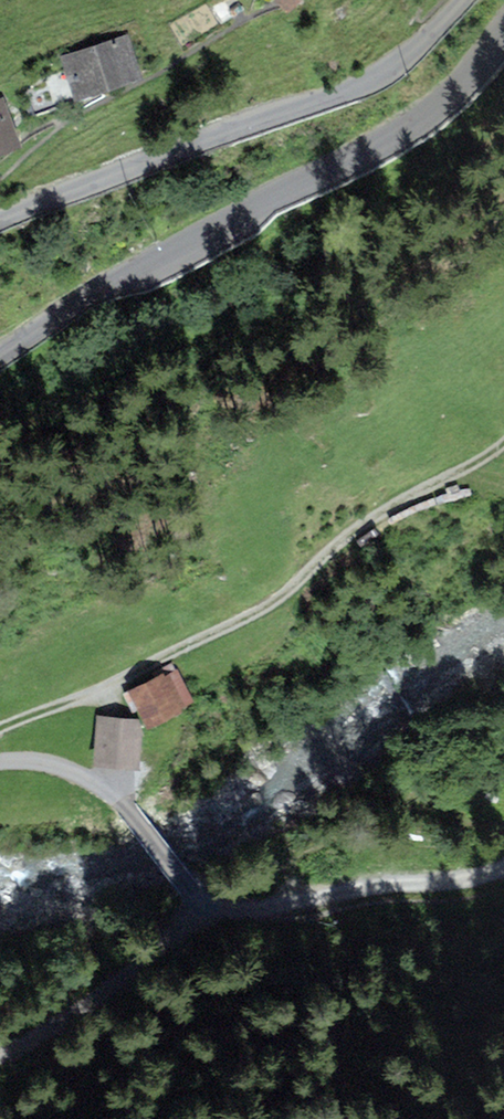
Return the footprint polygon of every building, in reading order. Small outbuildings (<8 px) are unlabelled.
[(215,10),(225,24),(245,10),(238,0),(229,0),(215,10)] [(61,57),(73,95),(137,76),(126,37),(61,57)] [(11,141),(0,107),(0,145),(11,141)] [(174,667),(123,690),(139,724),(189,702),(174,667)] [(139,724),(98,716),(89,763),(128,770),(139,724)]
